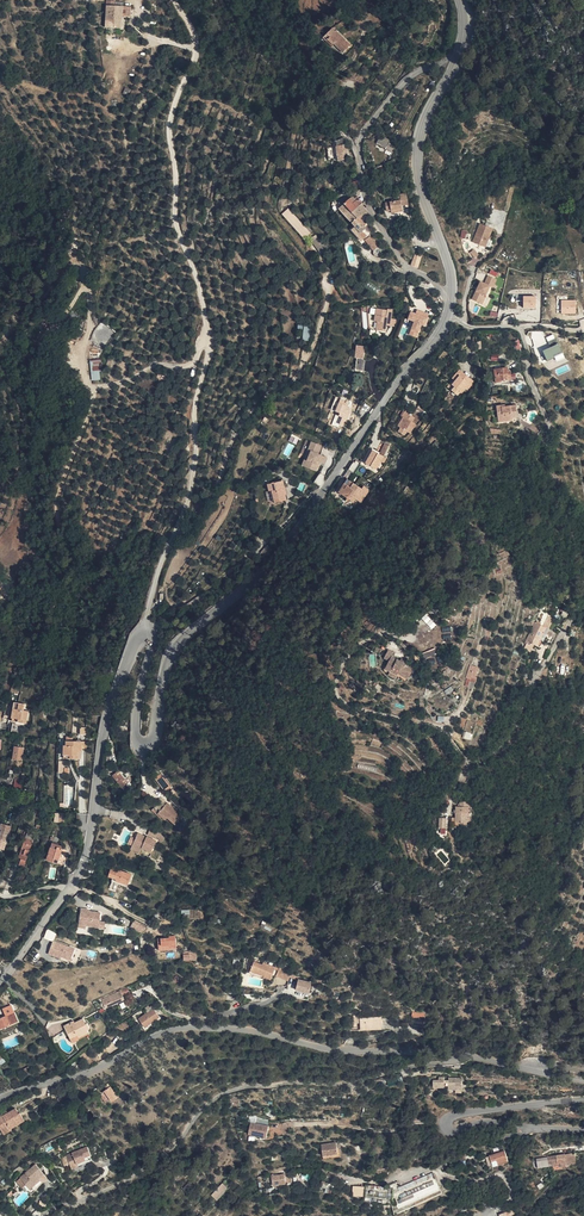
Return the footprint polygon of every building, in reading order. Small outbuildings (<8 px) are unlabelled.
[(106,12),(115,12),(115,11),(115,8),(123,9),(122,6),(113,5),(114,0),(109,0),(106,0),(106,12)] [(129,17),(130,6),(122,6),(123,9),(115,8),(115,11),(121,11),(122,16),(129,17)] [(114,28),(121,28),(121,24),(124,24),(124,20),(121,20),(122,16),(121,11),(115,11),(115,12),(115,15),(114,28)] [(115,15),(106,14),(105,28),(114,28),(115,15)] [(338,39),(343,44),(351,51),(358,44),(340,28),(336,31),(340,36),(338,39)] [(349,143),(347,137),(338,142),(340,146),(349,143)] [(402,156),(406,151),(401,147),(393,142),(394,140),(389,138),(384,146),(402,156)] [(352,150),(349,143),(340,146),(343,154),(348,151),(352,150)] [(388,201),(389,209),(394,209),(405,207),(404,201),(410,199),(409,191),(401,192),(403,198),(388,201)] [(371,210),(371,209),(360,199),(357,202),(353,198),(342,209),(355,223),(361,219),(371,210)] [(292,209),(288,213),(310,237),(314,233),(292,209)] [(310,237),(288,213),(286,215),(307,239),(310,237)] [(361,219),(355,223),(360,229),(357,233),(365,241),(370,237),(367,233),(371,230),(361,219)] [(476,242),(488,247),(496,227),(483,222),(476,242)] [(477,249),(473,251),(478,257),(481,254),(477,249)] [(414,264),(421,268),(425,255),(419,253),(414,264)] [(474,299),(482,302),(485,294),(488,295),(492,286),(494,287),(499,278),(489,274),(486,282),(482,280),(474,299)] [(536,308),(535,295),(523,296),(523,309),(536,308)] [(561,314),(576,313),(576,299),(561,300),(561,314)] [(377,311),(364,308),(364,315),(376,317),(377,311)] [(377,323),(393,327),(395,314),(378,311),(377,323)] [(415,331),(421,333),(424,325),(428,326),(431,315),(426,313),(425,317),(418,315),(414,313),(411,320),(417,322),(415,331)] [(551,347),(542,350),(547,361),(555,358),(556,361),(564,358),(554,334),(546,337),(551,347)] [(355,358),(364,358),(364,345),(355,345),(355,358)] [(356,359),(356,370),(364,370),(364,359),(356,359)] [(101,380),(100,361),(90,361),(91,381),(101,380)] [(503,381),(513,381),(512,375),(509,375),(507,367),(494,369),(497,384),(503,384),(503,381)] [(458,384),(454,388),(459,393),(467,386),(470,389),(478,381),(467,371),(464,374),(461,371),(456,375),(457,377),(459,379),(456,382),(458,384)] [(450,383),(454,388),(458,384),(456,382),(459,379),(457,377),(450,383)] [(339,419),(346,423),(351,414),(348,412),(352,404),(344,399),(339,407),(340,409),(339,412),(342,413),(339,419)] [(506,417),(507,421),(515,419),(515,416),(520,415),(517,404),(506,406),(505,404),(497,406),(500,417),(506,417)] [(400,433),(405,437),(407,434),(411,436),(418,427),(415,425),(417,421),(421,425),(426,420),(419,414),(416,418),(409,412),(405,417),(406,418),(400,426),(403,429),(400,433)] [(313,451),(307,464),(317,469),(320,463),(317,461),(318,459),(321,460),(325,462),(328,455),(320,451),(323,444),(313,439),(309,449),(313,451)] [(386,444),(380,455),(384,457),(391,447),(386,444)] [(304,463),(307,464),(313,451),(309,449),(304,463)] [(380,455),(374,451),(366,464),(376,470),(384,457),(380,455)] [(355,457),(350,464),(352,467),(357,470),(362,463),(355,457)] [(352,467),(350,464),(345,471),(352,477),(356,471),(352,468),(352,467)] [(339,488),(355,500),(357,497),(364,502),(373,489),(368,485),(365,488),(348,476),(339,488)] [(284,477),(269,482),(270,488),(273,488),(276,499),(287,496),(286,492),(288,491),(284,477)] [(421,618),(432,629),(436,625),(426,614),(421,618)] [(526,642),(540,649),(550,631),(548,630),(553,620),(547,617),(543,627),(536,623),(526,642)] [(390,660),(387,667),(400,673),(401,672),(410,676),(414,667),(404,662),(405,660),(393,654),(395,650),(389,647),(384,657),(390,660)] [(435,649),(422,652),(424,658),(436,655),(435,649)] [(400,673),(387,667),(385,671),(398,678),(399,675),(408,680),(410,676),(401,672),(400,673)] [(471,681),(476,670),(471,668),(465,678),(471,681)] [(10,720),(26,719),(27,713),(22,712),(23,705),(12,704),(10,720)] [(464,731),(473,733),(475,722),(466,720),(464,731)] [(464,731),(462,738),(470,740),(472,733),(464,731)] [(65,744),(65,757),(71,757),(72,761),(77,761),(77,754),(81,754),(83,754),(83,751),(83,744),(72,744),(72,741),(67,741),(67,744),(65,744)] [(11,764),(20,765),(23,750),(13,749),(11,764)] [(377,773),(378,767),(358,763),(357,768),(377,773)] [(123,786),(128,782),(119,770),(115,773),(123,786)] [(168,786),(163,777),(157,780),(162,789),(168,786)] [(14,778),(13,787),(22,788),(23,779),(14,778)] [(470,823),(471,800),(462,800),(462,806),(458,806),(459,817),(459,821),(464,821),(464,823),(465,823),(470,823)] [(163,817),(175,827),(182,818),(167,805),(160,812),(155,808),(152,813),(160,821),(163,817)] [(0,834),(0,852),(2,852),(11,828),(1,824),(0,827),(0,831),(1,831),(0,834)] [(22,866),(35,836),(27,833),(20,848),(24,850),(22,854),(19,853),(17,857),(20,859),(17,864),(22,866)] [(128,841),(132,844),(137,836),(133,833),(128,841)] [(132,844),(141,850),(142,848),(150,853),(157,842),(140,833),(137,836),(132,844)] [(52,840),(50,845),(47,852),(49,853),(48,858),(57,862),(63,846),(58,845),(59,843),(52,840)] [(139,853),(141,850),(132,844),(130,847),(139,853)] [(112,869),(108,877),(112,879),(117,881),(128,885),(131,877),(112,869)] [(80,907),(77,921),(85,923),(84,925),(97,928),(98,921),(100,913),(85,910),(85,908),(80,907)] [(131,929),(141,935),(144,933),(146,928),(135,922),(131,929)] [(43,938),(53,942),(56,933),(47,929),(43,938)] [(157,951),(175,950),(174,937),(156,939),(157,951)] [(49,955),(62,959),(64,955),(72,958),(76,948),(54,941),(49,955)] [(253,960),(250,968),(265,972),(265,974),(272,976),(275,965),(253,960)] [(277,971),(288,975),(290,969),(279,965),(277,971)] [(265,972),(250,968),(248,972),(264,977),(265,974),(265,972)] [(295,986),(308,988),(310,978),(296,976),(295,986)] [(121,1008),(135,1004),(129,987),(121,990),(124,1001),(119,1003),(121,1008)] [(102,996),(103,1002),(110,999),(111,1002),(123,998),(120,990),(102,996)] [(134,1018),(139,1025),(146,1020),(147,1022),(155,1018),(150,1009),(134,1018)] [(362,1016),(362,1025),(375,1023),(383,1022),(383,1012),(362,1012),(362,1016)] [(19,1021),(16,1013),(0,1019),(0,1028),(19,1021)] [(410,1021),(422,1024),(423,1014),(410,1017),(410,1021)] [(80,1038),(92,1033),(90,1028),(92,1027),(90,1022),(88,1023),(86,1020),(77,1024),(76,1022),(66,1026),(75,1043),(80,1040),(80,1038)] [(449,1084),(456,1083),(464,1082),(461,1070),(448,1072),(448,1074),(444,1075),(443,1071),(437,1072),(437,1076),(431,1077),(432,1085),(445,1083),(444,1079),(449,1078),(449,1084)] [(107,1095),(110,1098),(116,1094),(109,1084),(99,1093),(102,1098),(107,1095)] [(6,1127),(8,1130),(21,1122),(17,1114),(15,1115),(12,1110),(5,1114),(0,1116),(0,1130),(6,1127)] [(247,1135),(265,1139),(267,1127),(249,1123),(247,1135)] [(0,1130),(0,1136),(9,1132),(8,1130),(6,1127),(0,1130)] [(321,1145),(321,1155),(337,1154),(337,1148),(337,1143),(321,1145)] [(67,1157),(71,1164),(76,1162),(77,1165),(87,1160),(86,1157),(92,1154),(88,1147),(67,1157)] [(337,1154),(321,1155),(321,1159),(341,1158),(340,1148),(337,1148),(337,1154)] [(492,1169),(507,1163),(503,1152),(488,1158),(492,1169)] [(570,1168),(570,1165),(576,1165),(575,1155),(547,1159),(548,1165),(552,1164),(552,1167),(562,1166),(562,1167),(565,1167),(565,1168),(570,1168)] [(44,1175),(30,1161),(16,1175),(27,1186),(26,1187),(30,1190),(44,1175)] [(400,1207),(439,1191),(432,1173),(398,1187),(402,1198),(398,1200),(400,1207)] [(324,1186),(339,1188),(341,1178),(326,1175),(324,1186)] [(271,1185),(286,1184),(285,1180),(291,1180),(291,1176),(271,1177),(271,1185)] [(6,1183),(3,1190),(3,1192),(5,1196),(12,1189),(6,1183)] [(213,1196),(219,1201),(227,1193),(226,1191),(228,1189),(224,1185),(213,1196)] [(363,1197),(364,1186),(353,1186),(352,1196),(363,1197)]
